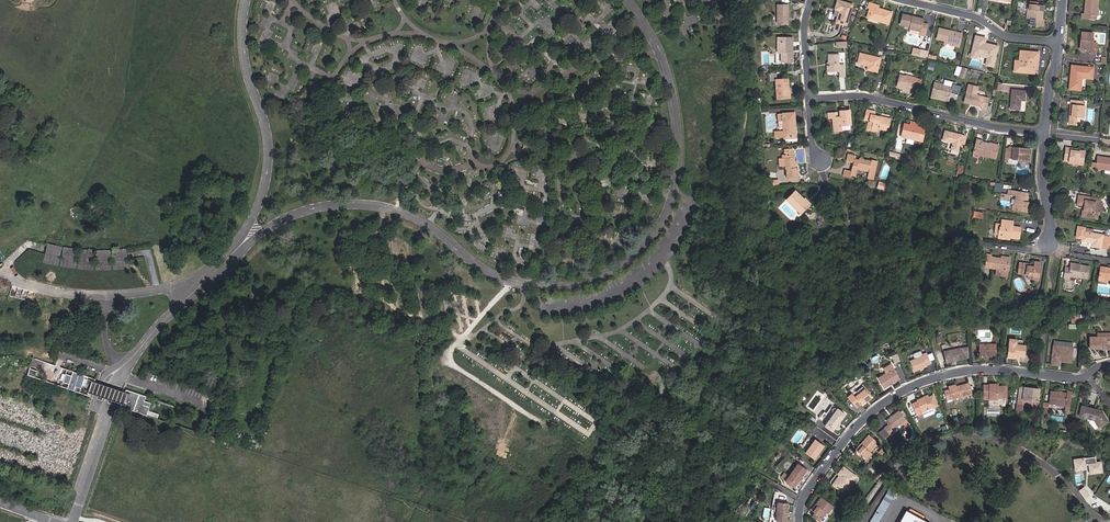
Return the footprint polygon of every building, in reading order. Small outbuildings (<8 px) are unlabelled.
[(846,26),(853,5),(838,0),(835,9),(839,11),(836,22),(846,26)] [(1085,8),(1086,8),(1086,9),(1084,11),(1084,14),(1081,14),(1081,18),(1095,19),(1096,16),(1097,8),(1098,0),(1085,0),(1085,8)] [(1042,19),(1043,10),(1043,5),(1037,4),(1038,2),(1029,1),(1028,10),(1031,10),(1031,12),(1031,15),(1030,19),(1032,19),(1031,25),(1041,25),(1042,19)] [(867,18),(888,24),(892,13),(878,8),(879,6),(869,3),(868,8),(870,9),(867,18)] [(788,23),(788,5),(777,5),(777,23),(788,23)] [(919,35),(925,36),(927,25),(922,24),(923,21),(913,19),(913,17),(903,14),(901,25),(910,27),(910,32),(920,34),(919,35)] [(959,47),(962,34),(939,29),(937,39),(945,41),(944,44),(959,47)] [(1092,42),(1093,33),(1081,32),(1080,49),(1091,50),(1091,53),(1095,54),(1097,43),(1092,42)] [(995,67),(999,45),(986,42),(987,37),(975,34),(971,57),(978,59),(979,56),(988,57),(986,65),(995,67)] [(793,62),(792,42),(778,42),(778,53),(781,53),(781,62),(793,62)] [(1014,68),(1025,68),(1024,73),(1034,73),(1035,65),(1038,65),(1039,53),(1020,51),(1019,61),(1015,60),(1014,68)] [(839,64),(839,54),(828,54),(829,63),(827,63),(827,72),(839,72),(839,77),(844,77),(844,64),(839,64)] [(877,72),(880,58),(860,54),(858,63),(868,66),(867,69),(877,72)] [(1070,78),(1073,78),(1072,89),(1080,90),(1082,77),(1092,79),(1093,68),(1072,66),(1070,78)] [(916,84),(921,85),(922,80),(915,78),(906,76),(899,74),(896,88),(903,89),(903,90),(911,92),(913,83),(916,84)] [(767,100),(777,99),(789,98),(788,88),(789,88),(788,79),(776,80),(777,92),(766,93),(767,100)] [(948,101),(952,87),(935,83),(931,97),(948,101)] [(976,95),(978,86),(968,84),(964,103),(970,104),(971,103),(973,104),(973,105),(982,107),(981,109),(986,110),(989,98),(976,95)] [(1024,100),(1025,91),(1012,90),(1010,109),(1019,110),(1020,100),(1024,100)] [(1084,102),(1073,100),(1072,105),(1071,116),(1069,116),(1069,120),(1069,125),(1076,125),(1076,121),(1077,117),(1083,118),(1085,105),(1084,105),(1084,102)] [(888,131),(891,119),(881,116),(875,115),(876,112),(867,109),(865,120),(873,122),(872,126),(868,125),(867,129),(877,131),(878,129),(888,131)] [(841,126),(851,125),(850,110),(840,111),(840,115),(837,115),(837,113),(828,113),(829,118),(833,118),(834,131),(842,131),(841,126)] [(783,113),(783,121),(784,128),(784,131),(781,131),(775,131),(775,139),(784,138),(795,137),(794,127),(795,127),(794,113),(783,113)] [(911,122),(910,125),(905,124),(902,137),(922,142),(925,129),(916,127),(917,123),(911,122)] [(964,144),(966,136),(945,131),(943,140),(952,143),(951,150),(957,151),(960,143),(964,144)] [(977,139),(973,153),(985,156),(995,158),(999,145),(990,143),(989,144),(981,141),(982,141),(977,139)] [(1017,159),(1029,160),(1030,149),(1012,147),(1012,149),(1009,149),(1007,162),(1015,163),(1017,162),(1017,159)] [(796,168),(795,169),(794,151),(794,149),(785,149),(785,152),(785,155),(783,155),(783,159),(781,159),(781,165),(785,165),(786,168),(787,168),(788,178),(798,178),(798,170),(796,170),(796,168)] [(1083,165),(1084,151),(1078,150),(1077,151),(1066,149),(1064,161),(1070,162),(1079,163),(1078,165),(1083,165)] [(900,159),(901,154),(890,151),(889,156),(900,159)] [(867,178),(873,180),(878,161),(872,160),(871,161),(860,159),(859,160),(855,159),(855,156),(848,154),(846,161),(853,163),(851,171),(844,169),(843,175),(850,176),(850,175),(855,177),(857,169),(869,172),(867,178)] [(1097,156),(1096,163),(1096,167),(1109,169),(1109,157),(1097,156)] [(779,185),(779,180),(770,181),(769,177),(766,177),(767,186),(779,185)] [(995,191),(1002,192),(1003,183),(996,183),(995,191)] [(1008,189),(1007,194),(1008,194),(1015,195),(1014,205),(1012,205),(1012,210),(1028,212),(1030,202),(1028,202),(1029,193),(1008,189)] [(809,205),(803,200),(804,199),(796,191),(786,199),(801,213),(809,205)] [(1095,202),(1096,198),(1079,195),(1077,204),(1084,206),(1082,216),(1097,219),(1098,212),(1101,213),(1102,203),(1095,202)] [(1020,230),(1012,228),(1012,226),(1013,221),(1002,220),(1001,224),(1001,227),(1000,227),(998,235),(998,237),(1010,239),(1011,237),(1019,238),(1020,230)] [(1108,249),(1109,238),(1109,236),(1083,231),(1084,227),(1078,226),(1076,237),(1082,238),(1081,241),(1091,243),(1091,246),(1108,249)] [(57,265),(61,246),(48,242),(44,262),(57,265)] [(75,267),(78,249),(64,246),(61,265),(75,267)] [(128,268),(127,248),(112,249),(114,269),(128,268)] [(93,268),(93,249),(80,249),(78,268),(93,268)] [(111,269),(111,250),(96,250),(96,269),(111,269)] [(1007,276),(1009,260),(1001,259),(987,256),(986,267),(1001,269),(1001,275),(1007,276)] [(1038,279),(1040,262),(1035,262),(1034,267),(1029,266),(1029,267),(1027,266),(1028,263),(1022,263),(1020,262),(1018,273),(1028,274),(1032,275),(1032,278),(1038,279)] [(1066,267),(1064,278),(1069,278),(1069,276),(1083,278),(1087,278),(1089,267),(1080,265),(1080,267),(1071,266),(1070,268),(1066,267)] [(1100,266),(1098,280),(1107,281),(1107,279),(1109,279),(1109,268),(1100,266)] [(1108,349),(1109,346),(1109,338),(1109,337),(1109,333),(1098,332),(1098,336),(1089,336),(1088,347),(1093,348),(1097,348),(1108,349)] [(1020,356),(1025,356),(1026,346),(1016,345),(1017,340),(1009,339),(1007,357),(1014,357),(1014,355),(1020,356)] [(979,357),(984,357),(988,357),(996,357),(996,343),(979,344),(979,357)] [(1060,359),(1071,360),(1073,347),(1058,346),(1053,345),(1051,364),(1059,365),(1060,361),(1060,359)] [(963,359),(969,358),(968,347),(961,348),(944,351),(946,362),(963,359)] [(915,358),(910,360),(914,371),(927,366),(927,365),(931,363),(927,352),(922,354),(923,355),(915,358)] [(66,382),(64,387),(74,390),(76,385),(81,387),(85,376),(73,372),(71,376),(59,372),(60,367),(48,363),(44,375),(49,376),(48,381),(54,383),(55,379),(66,382)] [(884,387),(900,378),(892,363),(883,368),(886,373),(878,377),(884,387)] [(121,406),(123,407),(128,393),(92,380),(91,386),(87,394),(90,395),(90,393),(121,403),(121,406)] [(968,384),(955,387),(948,389),(949,390),(944,391),(946,400),(971,394),(968,384)] [(983,395),(989,395),(989,399),(989,400),(998,400),(998,398),(1006,398),(1006,386),(997,386),(995,386),(995,384),(989,384),(989,385),(983,385),(983,395)] [(864,389),(861,385),(852,392),(855,396),(864,389)] [(1023,387),(1023,391),(1019,391),(1017,401),(1022,402),(1022,399),(1037,401),(1038,391),(1032,390),(1032,388),(1023,387)] [(872,397),(865,388),(864,389),(855,396),(852,392),(848,396),(857,407),(861,403),(864,401),(865,402),(872,397)] [(1055,391),(1050,391),(1048,402),(1064,404),(1063,410),(1068,410),(1069,405),(1071,391),(1066,391),(1066,393),(1060,392),(1055,391)] [(132,392),(131,394),(128,393),(123,407),(147,414),(151,402),(145,400),(146,396),(132,392)] [(928,398),(924,399),(923,397),(916,400),(917,402),(911,404),(916,414),(921,412),(920,410),(935,404),(932,396),(928,398)] [(839,425),(838,423),(845,413),(833,404),(827,412),(825,410),(824,411),(823,412),(822,413),(822,414),(821,415),(820,414),(819,415),(819,416),(819,417),(818,418),(826,423),(824,425),(831,430),(834,426),(837,428),(838,428),(839,427),(840,426),(839,425)] [(1098,426),(1107,421),(1101,412),(1099,413),(1095,412),(1095,409),(1081,405),(1078,414),(1092,418),(1093,418),(1098,426)] [(893,429),(906,419),(899,411),(886,421),(889,424),(884,428),(889,435),(894,431),(893,429)] [(870,452),(878,443),(869,435),(853,453),(864,462),(871,453),(870,452)] [(815,459),(824,446),(815,439),(805,452),(815,459)] [(814,460),(815,459),(805,452),(807,457),(809,459),(814,460)] [(1101,462),(1096,463),(1095,457),(1074,460),(1075,465),(1078,465),(1079,469),(1086,468),(1085,464),(1089,464),(1090,473),(1102,472),(1101,462)] [(797,485),(807,470),(798,463),(787,478),(797,485)] [(833,484),(842,492),(855,475),(843,466),(837,473),(841,476),(840,477),(839,476),(833,484)] [(836,472),(829,481),(833,484),(839,476),(840,477),(841,476),(837,473),(836,472)] [(1089,495),(1083,488),(1078,491),(1084,499),(1089,495)] [(834,507),(821,497),(816,505),(817,506),(813,511),(815,513),(812,517),(819,521),(822,518),(826,513),(828,514),(834,507)] [(870,521),(879,521),(890,503),(883,499),(870,521)] [(787,521),(789,503),(777,502),(776,521),(787,521)] [(905,509),(898,521),(928,521),(905,509)]
